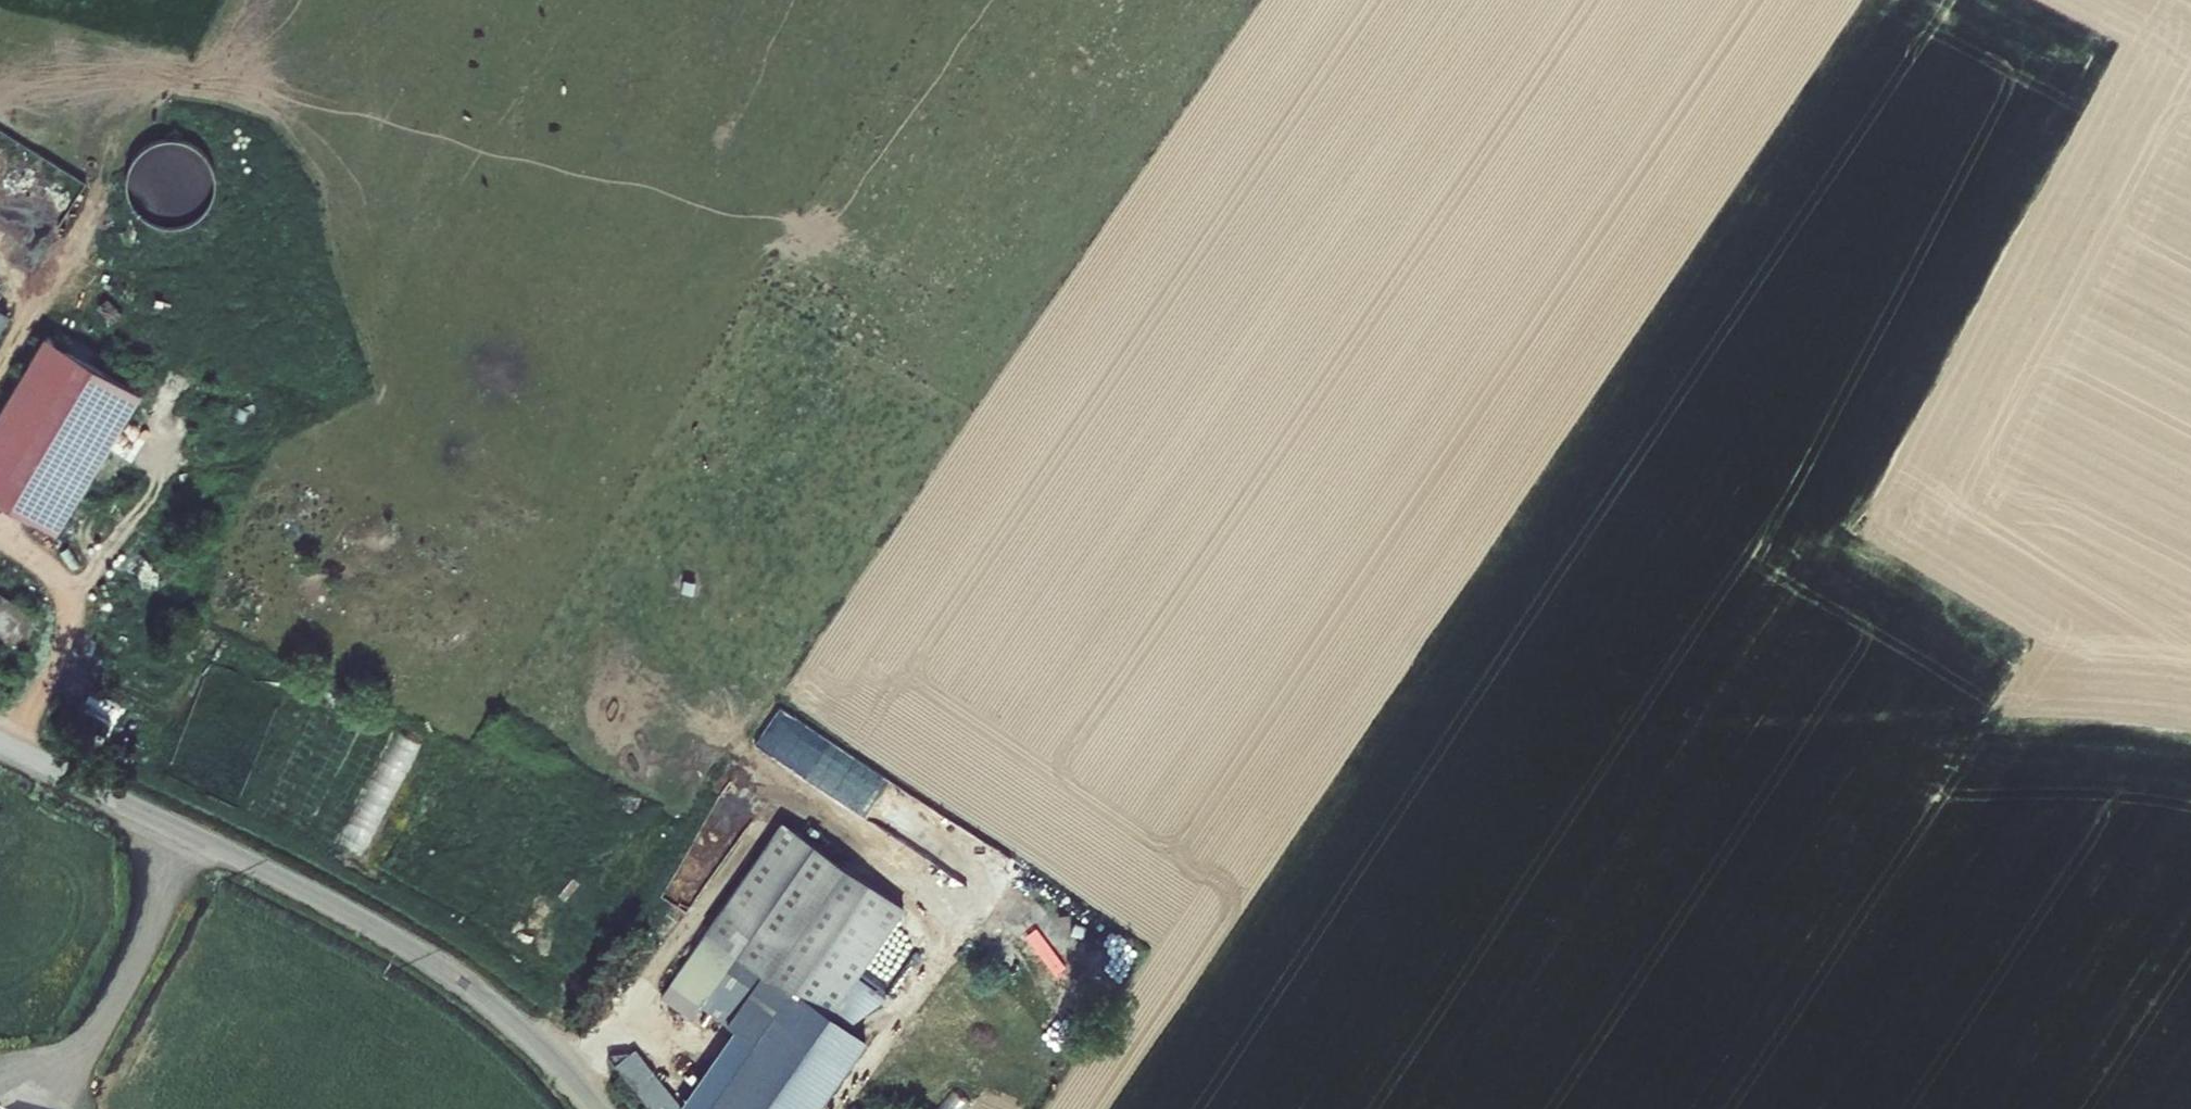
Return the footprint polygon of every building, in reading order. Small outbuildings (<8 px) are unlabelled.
[(138,152),(151,189),(142,193),(150,218),(209,198),(188,136),(138,152)] [(0,303),(0,336),(15,312),(0,303)] [(50,334),(0,417),(0,500),(57,534),(145,391),(50,334)] [(780,704),(757,743),(834,787),(856,747),(780,704)] [(833,1016),(908,909),(782,821),(670,982),(730,1024),(767,970),(833,1016)] [(794,989),(707,1108),(821,1108),(870,1042),(833,1016),(794,989)] [(614,1068),(648,1108),(687,1108),(634,1052),(614,1068)]
